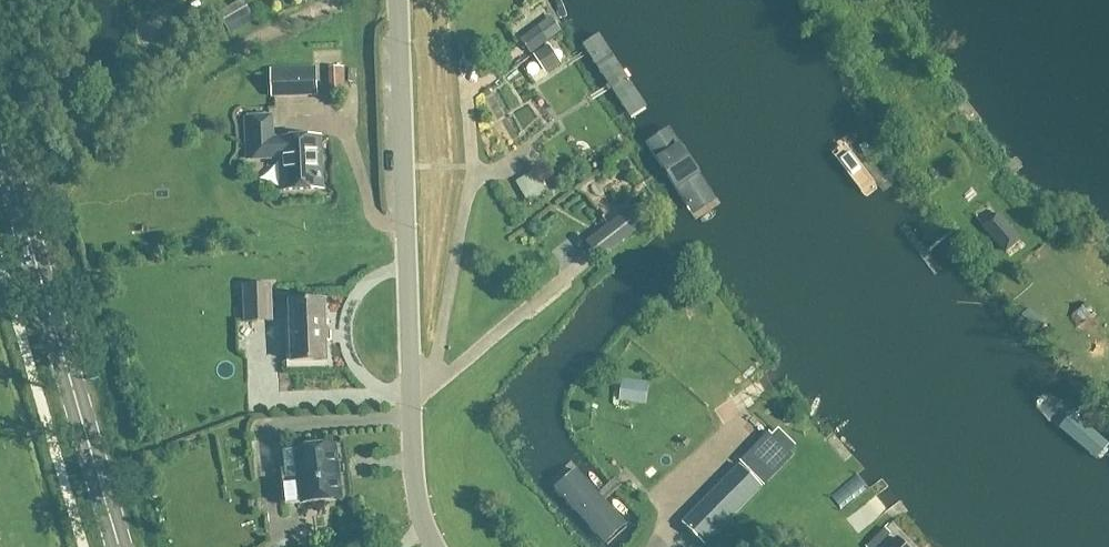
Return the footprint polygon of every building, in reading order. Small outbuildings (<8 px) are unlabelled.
[(144,9),(158,0),(138,0),(144,9)] [(220,17),(230,33),(249,22),(240,6),(220,17)] [(598,30),(579,42),(628,116),(648,103),(598,30)] [(306,33),(308,49),(327,46),(326,31),(306,33)] [(536,49),(547,40),(542,34),(531,42),(536,49)] [(548,70),(560,61),(548,44),(535,53),(548,70)] [(343,65),(328,66),(329,92),(345,91),(343,65)] [(315,67),(271,68),(272,94),(316,92),(315,67)] [(321,187),(319,136),(271,138),(270,116),(245,117),(247,157),(282,155),(283,189),(321,187)] [(668,120),(641,137),(693,218),(719,201),(668,120)] [(546,190),(533,169),(514,180),(527,202),(546,190)] [(585,240),(598,257),(599,259),(640,227),(626,209),(585,240)] [(1004,254),(1022,238),(998,209),(979,225),(1004,254)] [(244,320),(271,319),(270,284),(243,285),(244,320)] [(327,359),(325,299),(289,300),(291,360),(327,359)] [(618,399),(632,401),(635,379),(621,377),(618,399)] [(791,454),(787,450),(772,435),(769,431),(741,460),(763,483),(791,454)] [(334,444),(295,449),(301,502),(340,498),(334,444)] [(681,522),(703,543),(761,485),(738,463),(681,522)] [(633,523),(582,466),(557,488),(608,545),(633,523)] [(890,532),(884,526),(865,545),(867,546),(874,546),(890,532)] [(886,546),(906,546),(896,537),(886,546)]
